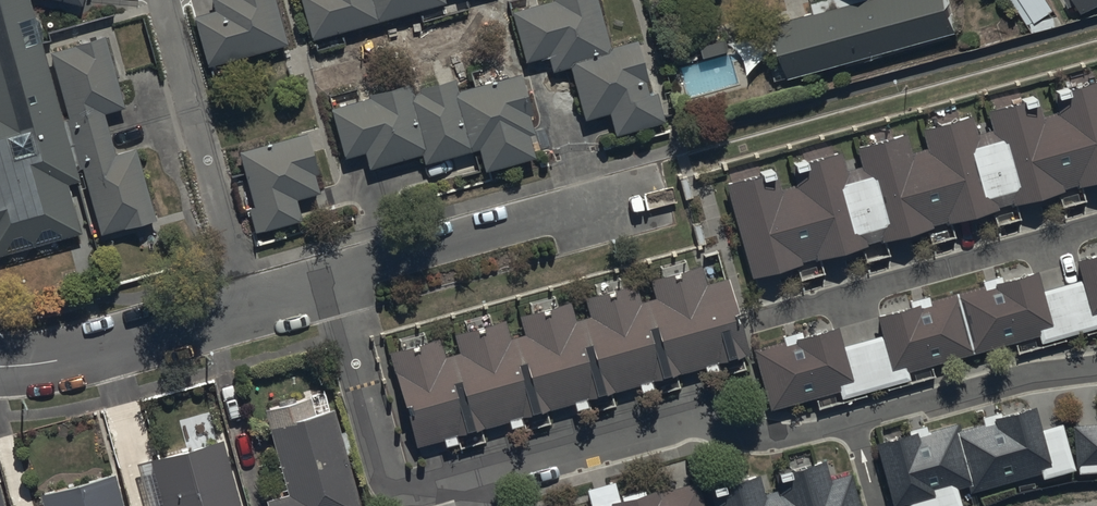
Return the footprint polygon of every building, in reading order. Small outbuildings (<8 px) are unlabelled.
[(80,236),(67,188),(78,186),(75,174),(81,172),(99,238),(154,223),(135,151),(114,157),(103,117),(124,111),(104,41),(50,56),(67,120),(62,121),(29,0),(0,0),(0,258),(80,236)] [(81,8),(83,0),(48,0),(81,8)] [(208,70),(287,48),(274,0),(211,0),(215,14),(193,20),(208,70)] [(311,44),(445,7),(443,0),(299,0),(311,44)] [(512,15),(525,65),(548,59),(552,75),(571,70),(585,123),(610,116),(616,139),(665,126),(657,94),(650,96),(636,43),(610,50),(597,0),(554,0),(551,1),(552,4),(512,15)] [(791,80),(958,34),(949,0),(822,0),(813,2),(817,16),(777,27),(791,80)] [(1047,0),(1012,0),(1030,28),(1054,12),(1047,0)] [(1084,16),(1096,9),(1096,0),(1066,0),(1070,8),(1078,4),(1084,16)] [(364,155),(369,172),(422,157),(425,167),(479,152),(485,174),(534,160),(528,139),(534,138),(528,120),(531,119),(519,77),(458,94),(455,82),(419,93),(420,96),(414,97),(411,88),(331,111),(345,161),(364,155)] [(753,281),(1096,183),(1096,84),(1066,92),(1065,88),(1052,91),(1059,115),(1043,119),(1036,95),(1019,100),(1021,104),(985,114),(991,133),(976,137),(971,117),(920,132),(926,150),(911,154),(906,137),(855,151),(861,170),(846,174),(840,154),(806,164),(805,160),(791,164),(798,187),(781,192),(774,168),(759,172),(761,179),(727,188),(753,281)] [(249,212),(256,236),(302,224),(296,202),(319,196),(314,178),(317,177),(306,136),(239,155),(245,180),(232,184),(241,214),(249,212)] [(770,412),(839,393),(841,402),(911,383),(909,374),(1038,339),(1040,346),(1096,331),(1096,258),(1075,264),(1080,282),(1042,292),(1037,273),(1003,283),(1002,279),(981,285),(982,289),(929,303),(927,299),(908,304),(909,310),(876,319),(881,338),(842,349),(838,331),(804,341),(803,334),(781,340),(782,345),(754,353),(770,412)] [(389,356),(416,450),(443,442),(445,449),(458,445),(456,440),(509,425),(511,433),(524,429),(522,421),(575,406),(577,413),(588,410),(586,403),(640,388),(643,395),(655,392),(653,384),(705,370),(707,377),(720,374),(718,367),(749,358),(727,280),(706,286),(701,269),(651,283),(656,301),(641,305),(636,285),(585,300),(590,319),(574,324),(570,307),(520,321),(525,336),(508,341),(503,324),(454,337),(459,355),(444,359),(439,341),(389,356)] [(266,505),(359,505),(334,412),(330,413),(325,393),(264,409),(287,497),(266,503),(266,505)] [(958,491),(968,489),(970,496),(1040,477),(1042,482),(1075,473),(1062,426),(1041,431),(1035,410),(1002,419),(1000,413),(981,419),(983,428),(959,434),(956,425),(928,432),(927,428),(907,433),(908,437),(875,446),(892,505),(962,505),(958,491)] [(1074,429),(1077,476),(1096,475),(1096,428),(1074,429)] [(224,444),(150,464),(162,505),(241,505),(224,444)] [(710,505),(858,505),(849,476),(830,482),(825,466),(791,476),(790,470),(774,475),(779,492),(765,496),(760,479),(707,496),(710,505)] [(116,478),(41,498),(43,505),(124,505),(116,478)] [(699,485),(661,496),(659,492),(645,497),(643,491),(619,498),(616,485),(587,493),(590,505),(705,505),(699,485)]
